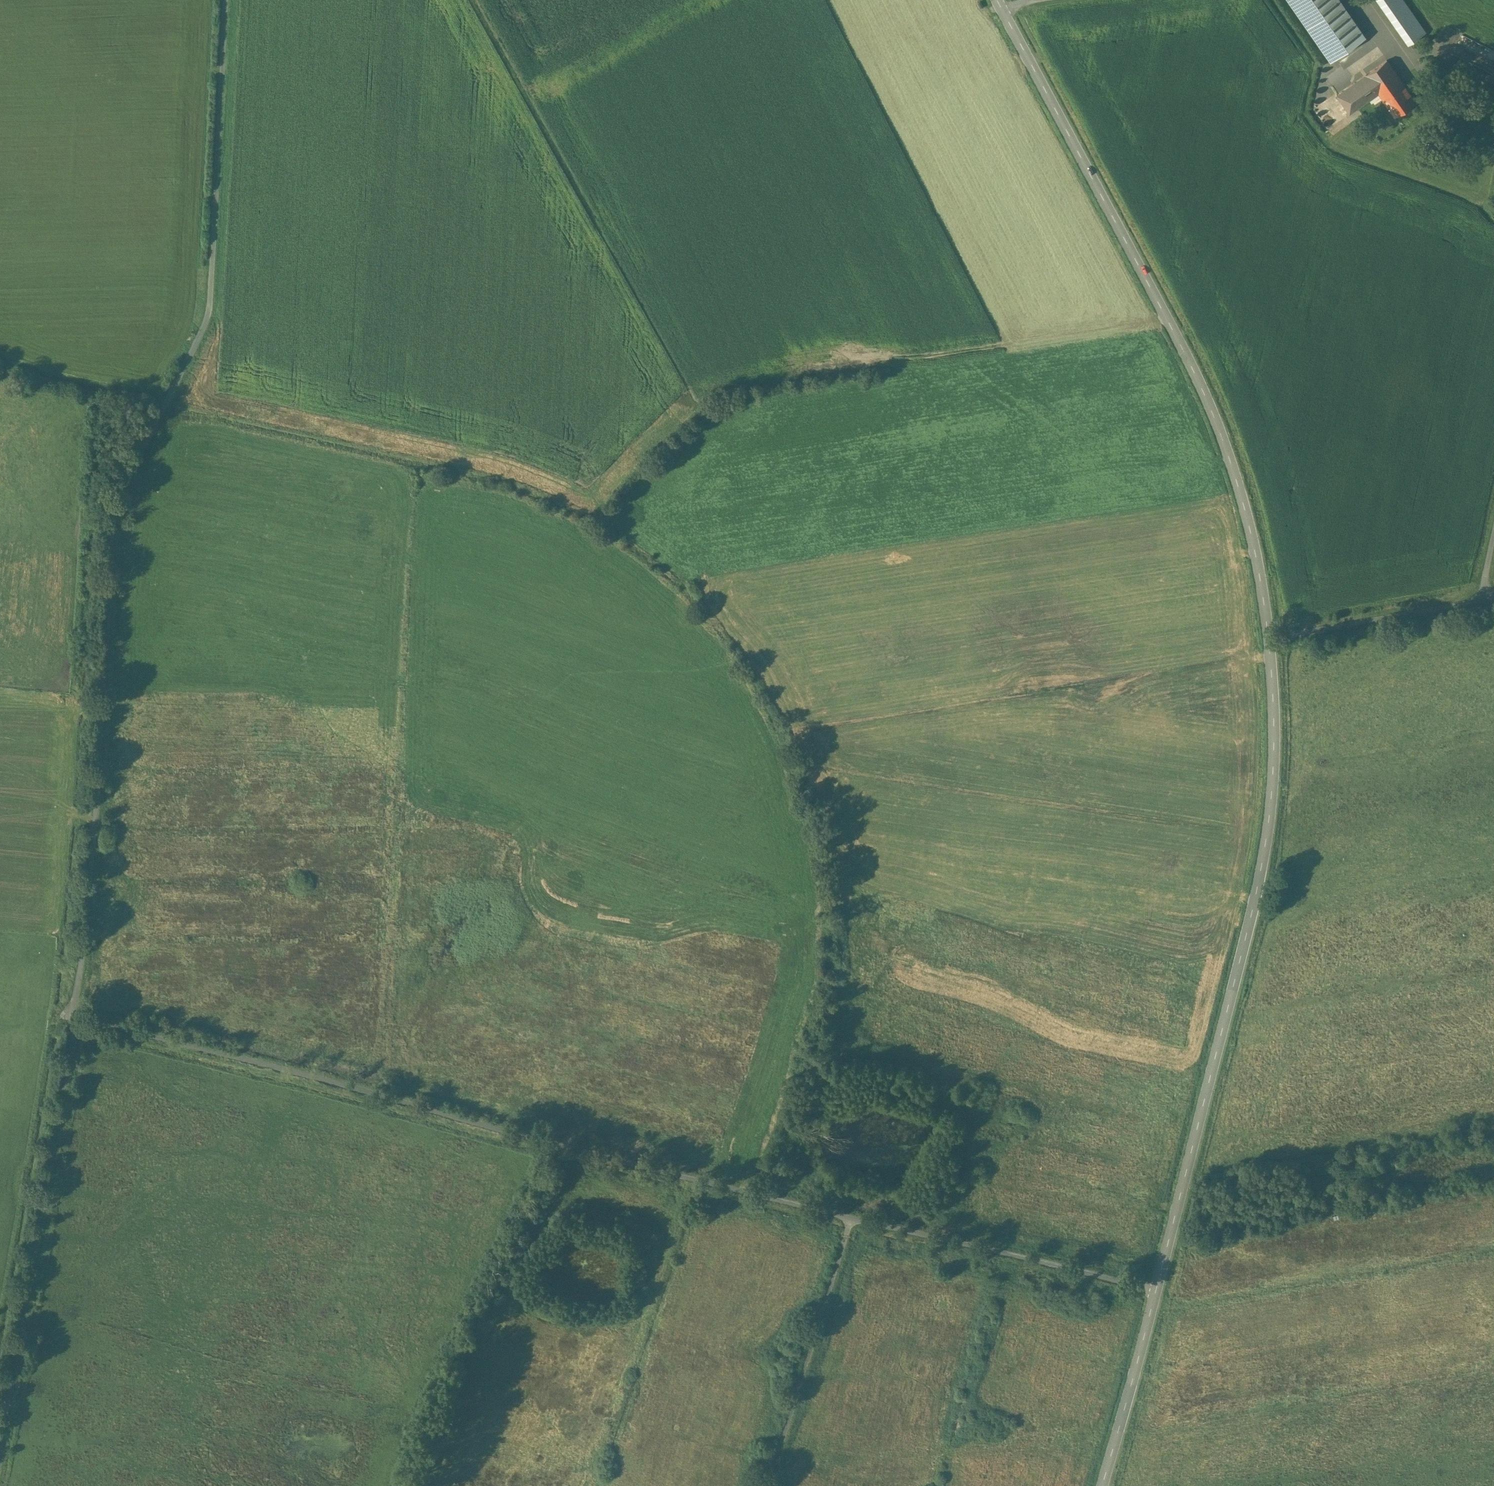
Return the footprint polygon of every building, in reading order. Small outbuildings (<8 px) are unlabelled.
[(1364,37),(1339,0),(1289,0),(1331,60),(1364,37)] [(1408,44),(1425,32),(1402,0),(1378,0),(1408,44)] [(1379,93),(1399,79),(1386,60),(1352,84),(1344,71),(1328,82),(1349,114),(1379,93)] [(1399,79),(1379,93),(1395,116),(1415,102),(1399,79)]
